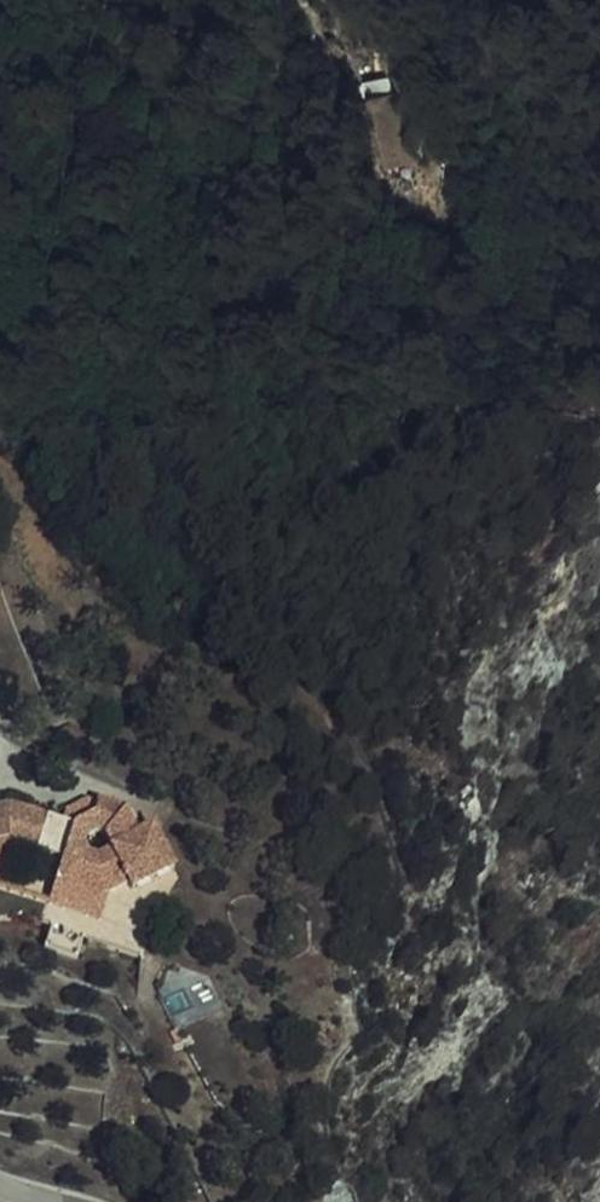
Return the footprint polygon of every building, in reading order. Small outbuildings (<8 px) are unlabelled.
[(391,93),(400,179),(438,174),(435,146),(445,145),(441,104),(437,98),(432,93),(428,91),(422,90),(391,93)] [(108,902),(110,894),(129,884),(133,890),(172,865),(146,823),(132,831),(118,809),(95,822),(94,822),(82,826),(74,827),(63,823),(10,806),(0,808),(0,844),(13,845),(63,862),(55,886),(108,902)] [(94,822),(95,822),(89,810),(68,813),(63,823),(74,827),(82,826),(94,822)] [(56,910),(101,925),(108,902),(55,886),(63,862),(13,845),(0,844),(0,891),(56,910)] [(101,925),(56,910),(44,946),(77,958),(86,936),(96,940),(101,925)]
